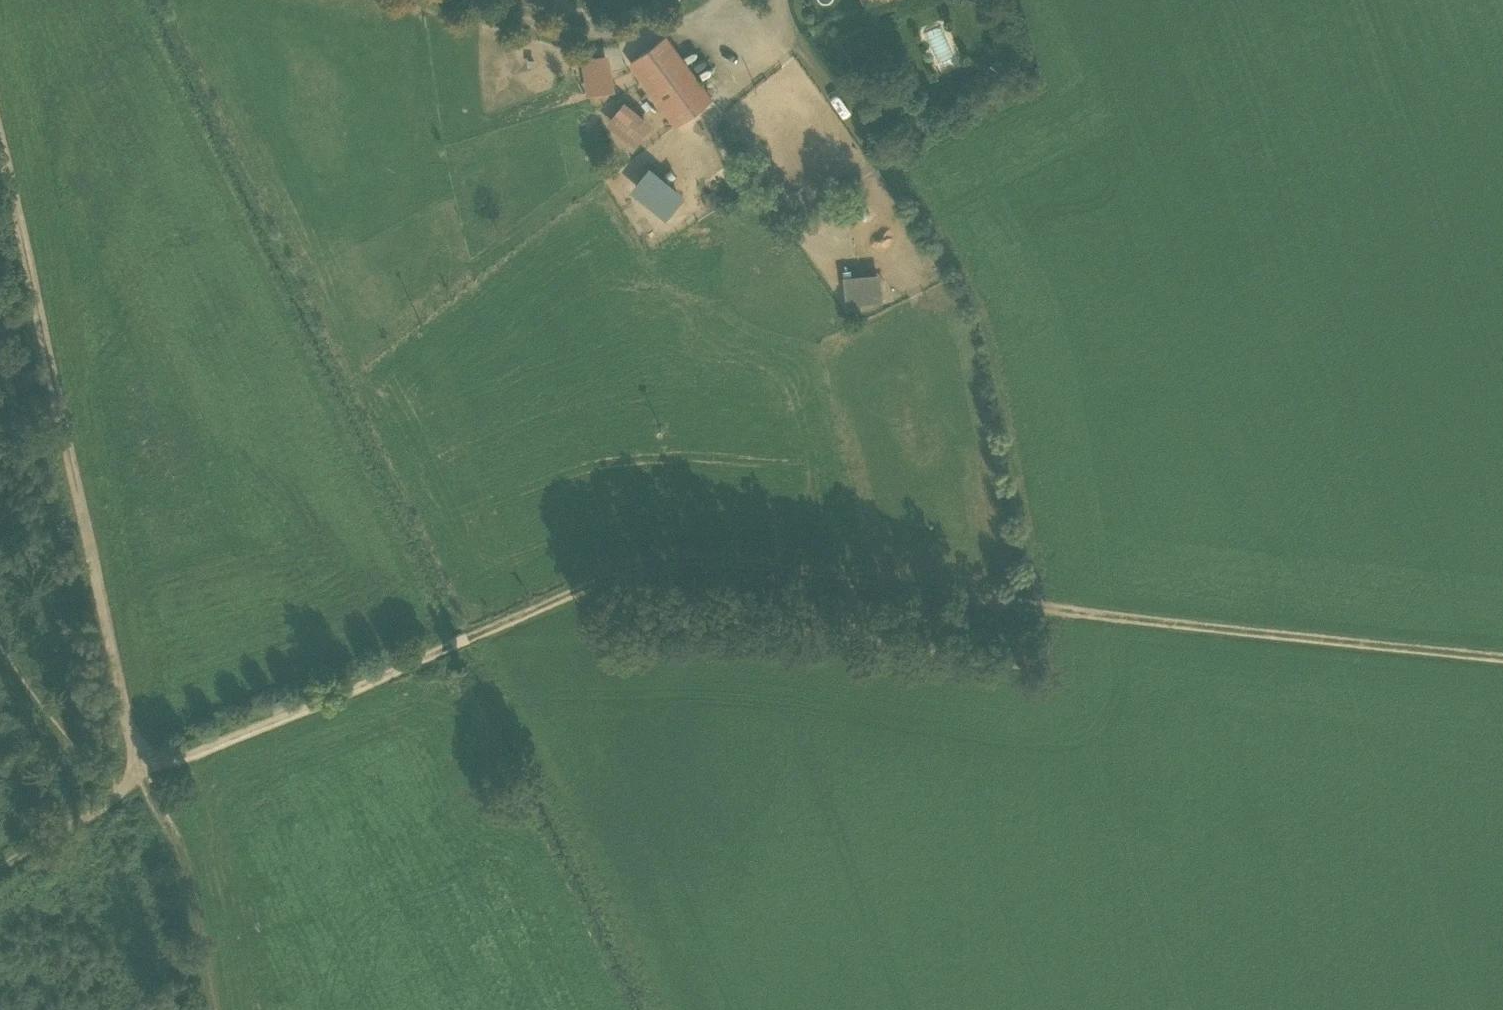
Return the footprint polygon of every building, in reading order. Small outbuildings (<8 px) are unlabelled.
[(712,99),(666,35),(631,61),(677,124),(712,99)] [(613,87),(609,57),(586,61),(591,90),(613,87)] [(651,125),(625,105),(611,122),(638,143),(651,125)] [(685,195),(654,168),(637,188),(668,215),(685,195)] [(850,303),(882,301),(880,274),(848,276),(850,303)]
